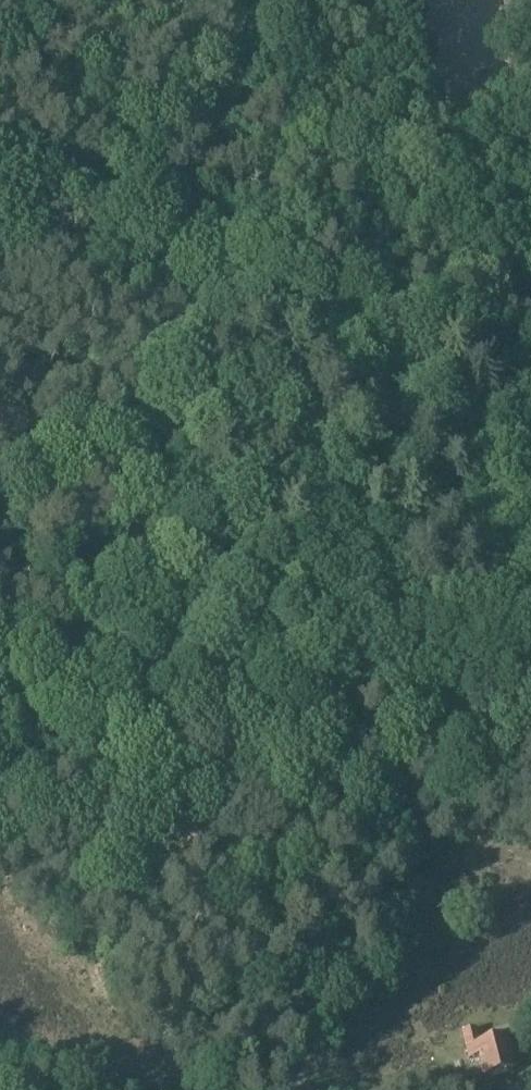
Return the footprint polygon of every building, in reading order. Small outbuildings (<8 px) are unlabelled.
[(481,1045),(477,1030),(462,1033),(470,1061),(479,1059),(480,1063),(484,1080),(514,1073),(505,1040),(481,1045)]
